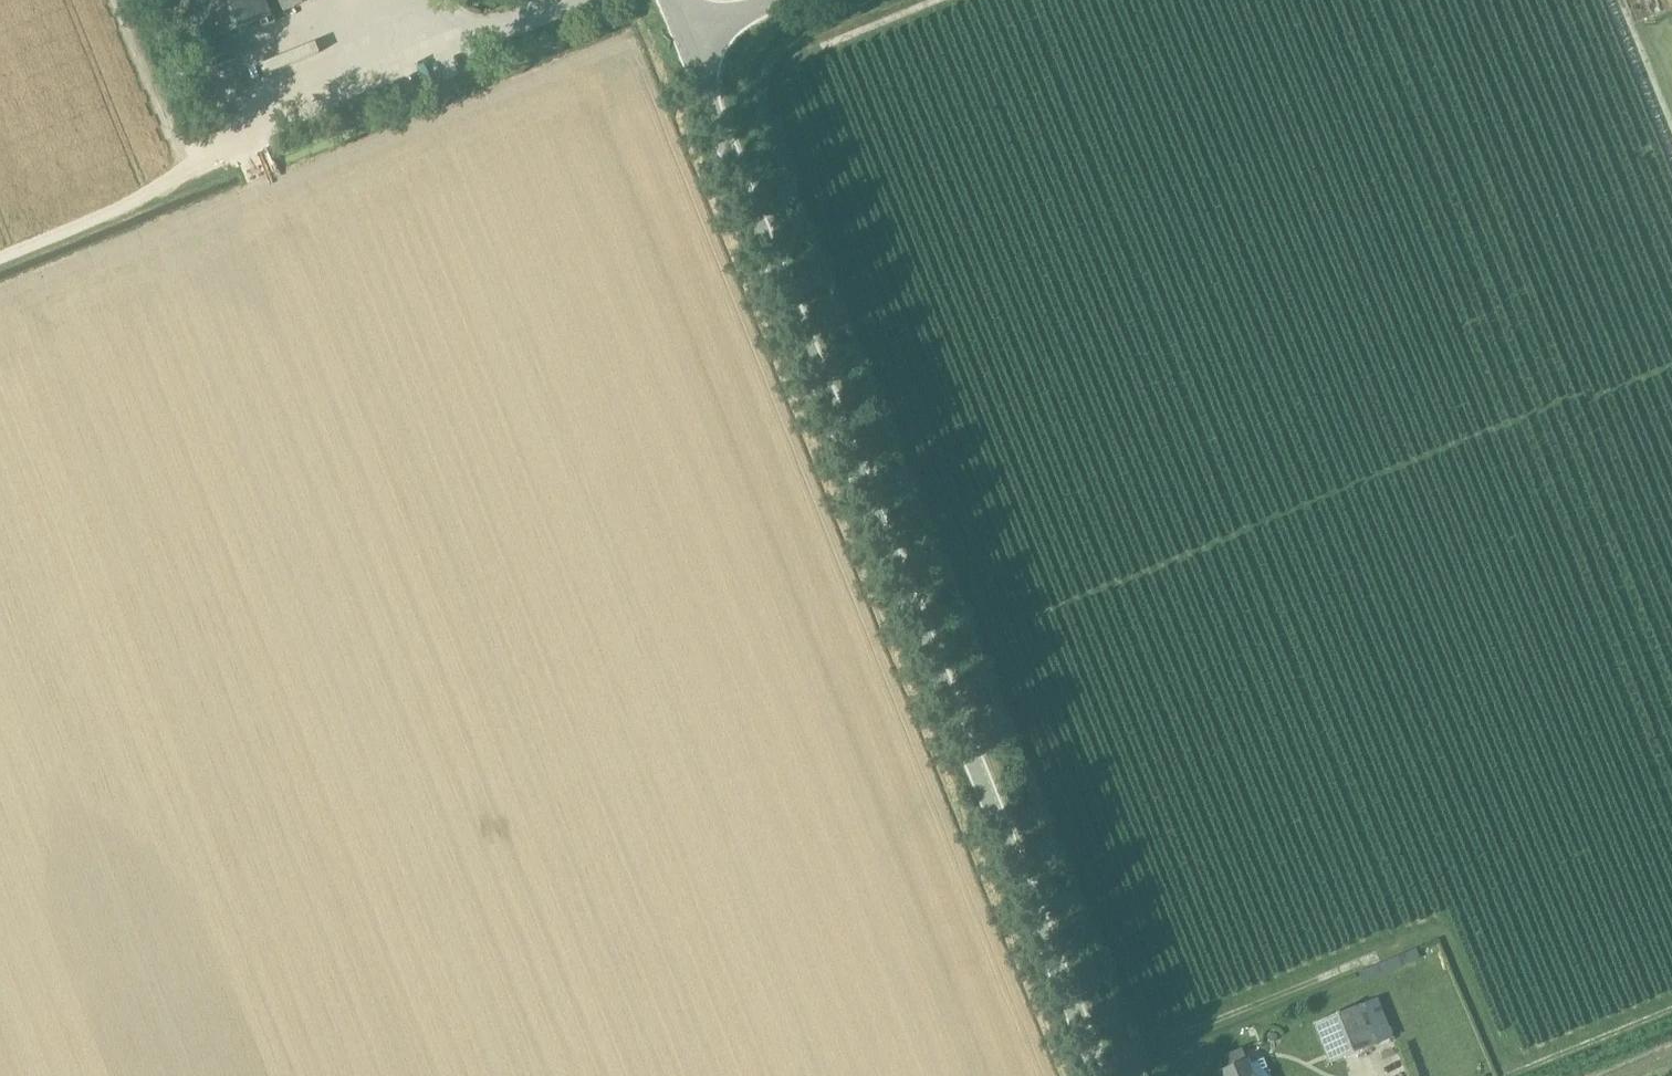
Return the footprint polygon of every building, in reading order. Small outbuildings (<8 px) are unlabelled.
[(270,17),(263,0),(185,0),(203,45),(270,17)] [(310,0),(277,0),(282,12),(310,0)] [(238,61),(227,63),(222,43),(195,49),(199,66),(214,63),(217,77),(210,78),(216,106),(246,99),(238,61)] [(1375,1043),(1391,1037),(1374,999),(1359,1005),(1311,1025),(1328,1064),(1376,1044),(1375,1043)] [(1244,1060),(1239,1048),(1222,1055),(1227,1067),(1216,1072),(1217,1075),(1251,1075),(1244,1060)] [(1266,1069),(1268,1075),(1290,1075),(1287,1064),(1266,1069)]
